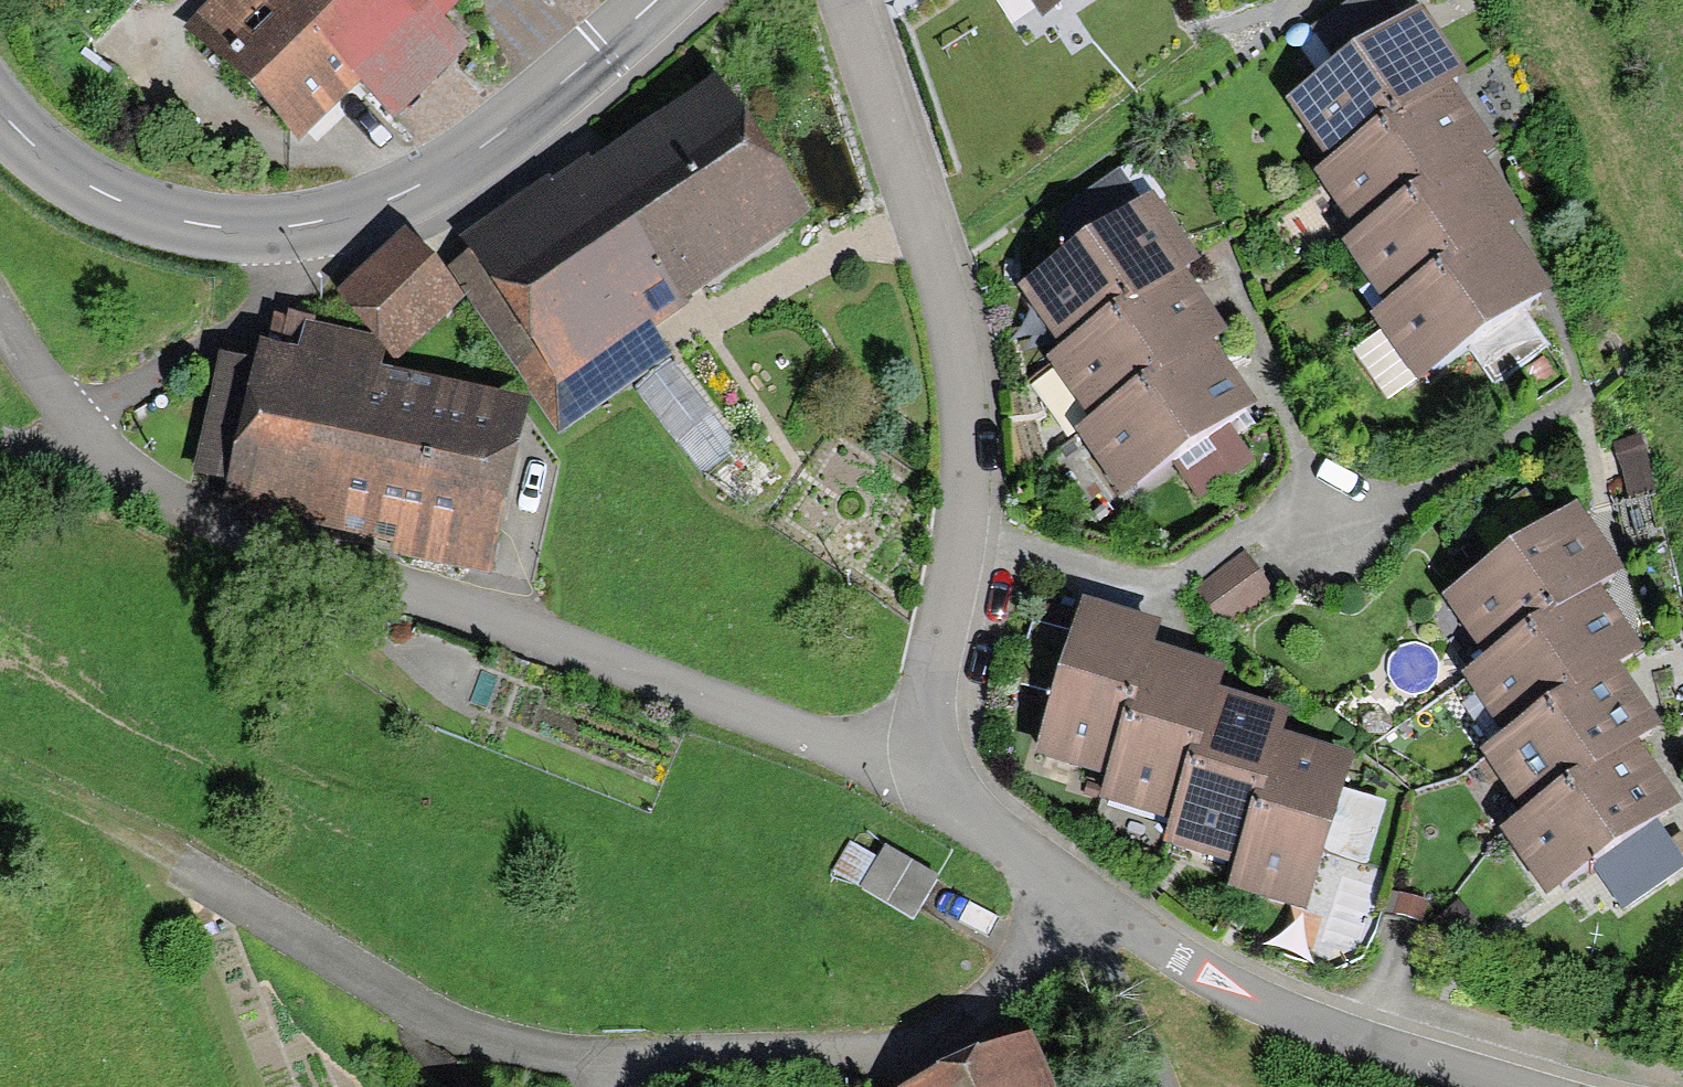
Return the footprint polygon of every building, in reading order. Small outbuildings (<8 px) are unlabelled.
[(434,0),(226,0),(187,38),(289,141),(434,0)] [(1037,17),(1061,0),(1025,0),(1037,17)] [(1325,161),(1444,74),(1401,16),(1377,32),(1353,0),(1314,32),(1335,65),(1282,103),(1325,161)] [(1353,233),(1476,144),(1432,84),(1309,173),(1353,233)] [(787,219),(698,88),(462,247),(569,403),(624,366),(695,471),(725,451),(636,320),(787,219)] [(1385,301),(1503,215),(1461,158),(1343,244),(1385,301)] [(1066,251),(1016,288),(1061,348),(1179,260),(1114,172),(1045,223),(1066,251)] [(1532,283),(1491,227),(1375,312),(1415,367),(1454,339),(1489,388),(1542,349),(1507,301),(1532,283)] [(398,360),(463,298),(408,242),(344,303),(398,360)] [(1163,273),(1041,362),(1089,428),(1211,339),(1163,273)] [(494,406),(243,348),(210,492),(461,550),(494,406)] [(1074,440),(1113,493),(1143,471),(1171,509),(1238,460),(1212,423),(1240,403),(1201,349),(1074,440)] [(1483,661),(1602,574),(1560,515),(1535,532),(1511,500),(1473,532),(1493,565),(1440,602),(1483,661)] [(1200,588),(1220,617),(1253,595),(1233,565),(1200,588)] [(1497,745),(1619,656),(1576,596),(1453,685),(1497,745)] [(1101,775),(1137,635),(1037,610),(1021,674),(1053,682),(1034,758),(1101,775)] [(1167,815),(1200,679),(1131,663),(1098,798),(1167,815)] [(1520,817),(1638,731),(1596,674),(1478,761),(1520,817)] [(1367,690),(1343,709),(1363,732),(1386,713),(1367,690)] [(1231,860),(1264,724),(1195,707),(1161,843),(1231,860)] [(1324,790),(1331,762),(1261,746),(1228,881),(1296,898),(1304,865),(1354,877),(1372,802),(1324,790)] [(1661,802),(1620,746),(1504,830),(1544,886),(1583,858),(1618,906),(1671,868),(1636,819),(1661,802)] [(909,916),(928,882),(855,841),(836,875),(909,916)] [(1378,918),(1415,928),(1420,906),(1383,896),(1378,918)] [(1014,1055),(934,1086),(1027,1086),(1014,1055)]
